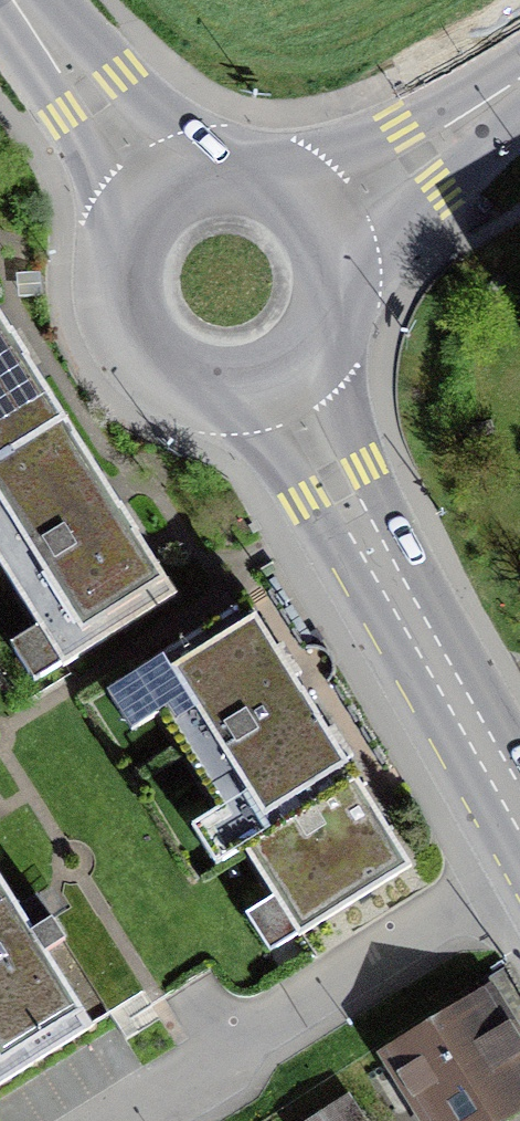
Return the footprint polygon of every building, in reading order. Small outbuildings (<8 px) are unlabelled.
[(65,421),(0,316),(0,462),(65,421)] [(0,462),(0,567),(63,667),(175,596),(104,482),(65,421),(0,462)] [(244,850),(356,779),(345,761),(352,757),(334,728),(327,733),(303,694),(294,679),(300,675),(282,646),(276,650),(247,604),(134,674),(243,848),(244,850)] [(356,779),(244,850),(298,936),(411,866),(356,779)] [(1,919),(18,908),(0,879),(0,920),(1,919)] [(0,920),(0,1084),(92,1027),(45,952),(64,940),(38,896),(18,908),(1,919),(0,920)] [(519,1100),(519,1049),(506,1027),(495,1034),(478,1006),(392,1058),(431,1120),(486,1120),(519,1100)] [(346,1096),(308,1120),(362,1120),(346,1096)]
